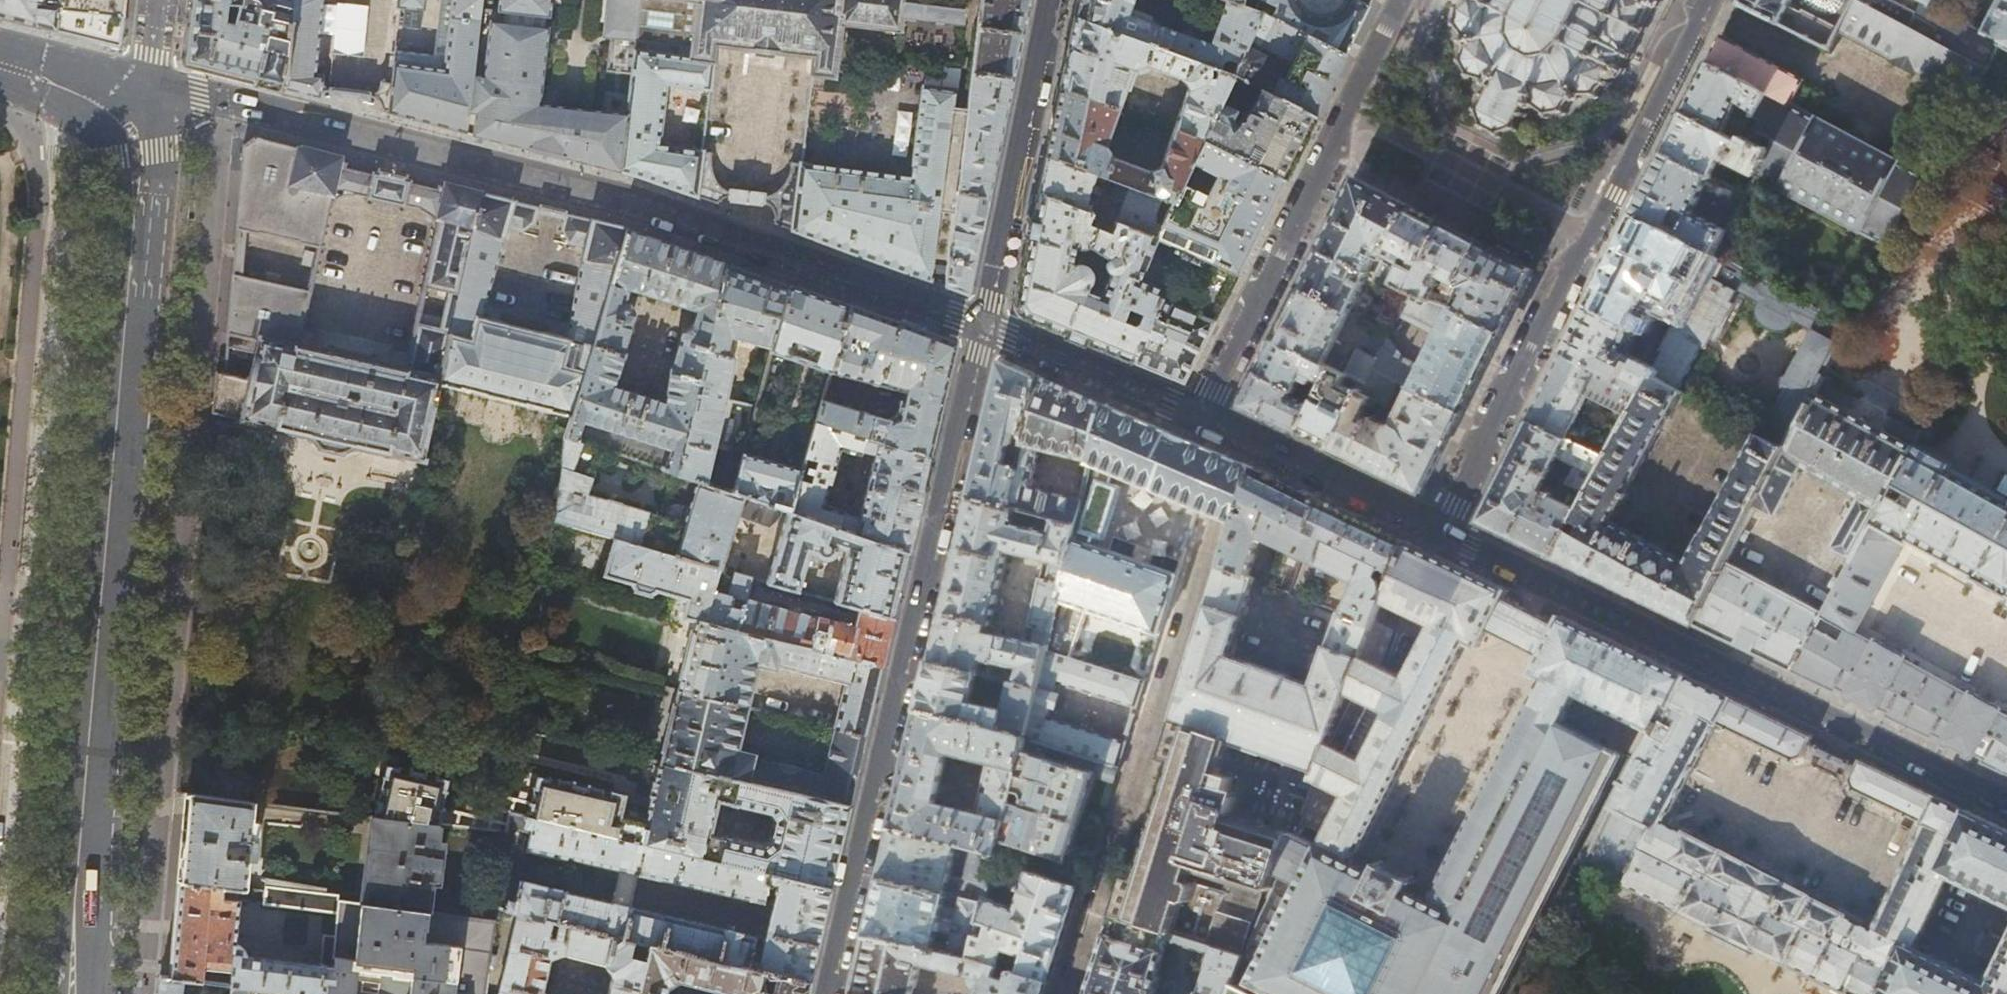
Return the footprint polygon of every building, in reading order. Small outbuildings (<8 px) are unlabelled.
[(26,23),(120,46),(125,0),(0,0),(0,17),(26,23)] [(190,5),(183,63),(223,73),(284,88),(293,5),(278,2),(276,2),(273,2),(270,3),(268,5),(267,6),(262,6),(261,3),(260,1),(259,0),(190,0),(190,5)] [(293,5),(284,88),(319,97),(321,94),(323,92),(325,92),(328,92),(331,92),(330,96),(340,97),(341,93),(342,93),(342,92),(343,92),(342,91),(342,90),(340,90),(340,88),(334,87),(334,88),(332,88),(332,89),(329,89),(326,87),(324,85),(322,81),(322,78),(323,73),(316,72),(323,0),(294,0),(293,5)] [(446,67),(395,62),(392,84),(382,82),(383,85),(381,89),(377,92),(373,93),(369,94),(369,93),(367,92),(367,91),(361,90),(361,91),(359,92),(359,93),(357,93),(357,94),(357,95),(358,95),(357,99),(367,100),(367,97),(369,96),(373,98),(376,99),(380,104),(381,108),(381,112),(382,112),(466,132),(482,0),(455,0),(446,67)] [(399,5),(424,8),(425,0),(399,0),(399,5)] [(552,0),(494,0),(494,3),(500,4),(499,11),(550,16),(552,0)] [(643,0),(610,0),(606,36),(637,40),(643,0)] [(637,40),(691,46),(696,12),(685,10),(686,0),(643,0),(637,40)] [(685,10),(696,12),(691,46),(690,56),(690,59),(714,62),(715,63),(718,44),(743,47),(743,48),(746,49),(784,54),(787,54),(788,53),(812,56),(811,74),(835,77),(842,24),(901,31),(903,17),(906,0),(686,0),(685,10)] [(903,17),(963,24),(966,0),(906,0),(903,17)] [(972,72),(1013,77),(1025,18),(1029,0),(981,0),(972,72)] [(1125,15),(1131,0),(1076,0),(1072,17),(1206,67),(1213,69),(1217,71),(1223,60),(1236,65),(1262,14),(1255,11),(1239,5),(1226,0),(1207,44),(1161,27),(1162,24),(1150,19),(1148,23),(1125,15)] [(1255,11),(1262,14),(1344,54),(1360,22),(1368,6),(1355,0),(1261,0),(1255,11)] [(1463,3),(1459,1),(1456,5),(1460,7),(1459,19),(1454,20),(1456,25),(1460,23),(1467,33),(1466,36),(1464,37),(1465,43),(1468,43),(1470,45),(1466,55),(1461,56),(1462,60),(1466,59),(1471,69),(1468,74),(1471,76),(1475,72),(1486,76),(1486,78),(1485,79),(1489,84),(1491,84),(1488,89),(1484,87),(1482,92),(1486,94),(1483,102),(1478,102),(1478,107),(1483,107),(1484,119),(1480,124),(1483,127),(1487,123),(1499,130),(1498,135),(1503,135),(1503,130),(1514,124),(1518,128),(1522,124),(1518,121),(1523,112),(1527,114),(1529,110),(1524,107),(1527,102),(1528,103),(1534,104),(1536,102),(1546,106),(1545,112),(1550,113),(1551,107),(1561,107),(1564,112),(1568,110),(1565,105),(1571,96),(1574,96),(1575,98),(1580,95),(1580,94),(1581,90),(1594,90),(1597,95),(1601,93),(1599,89),(1608,81),(1612,83),(1615,78),(1610,76),(1612,73),(1616,75),(1620,74),(1621,72),(1625,74),(1628,68),(1624,66),(1629,57),(1633,59),(1636,53),(1631,51),(1641,31),(1646,33),(1649,27),(1644,25),(1651,10),(1653,6),(1659,9),(1664,0),(1663,0),(1465,0),(1463,3)] [(1739,3),(1829,50),(1839,30),(1855,0),(1741,0),(1739,3)] [(1855,0),(1839,30),(1893,59),(1892,61),(1916,73),(1916,72),(1972,101),(1979,86),(1988,70),(1931,40),(1937,29),(1915,18),(1909,28),(1855,0)] [(1909,28),(1915,18),(1937,29),(1931,40),(1988,70),(2001,46),(2003,41),(1984,32),(1933,7),(1920,0),(1855,0),(1909,28)] [(1984,32),(2003,41),(2001,46),(2005,48),(2006,49),(2006,0),(2001,0),(1984,32)] [(1262,48),(1293,63),(1291,68),(1284,64),(1277,66),(1271,79),(1278,82),(1271,96),(1313,116),(1329,85),(1344,54),(1262,14),(1236,65),(1231,76),(1249,85),(1263,56),(1259,54),(1262,48)] [(1205,70),(1206,67),(1072,17),(1064,57),(1063,66),(1059,86),(1116,108),(1130,67),(1140,65),(1178,78),(1185,88),(1171,128),(1200,139),(1218,102),(1222,94),(1231,76),(1217,71),(1213,69),(1209,78),(1206,76),(1206,73),(1205,71),(1205,70)] [(620,171),(627,113),(540,104),(549,27),(492,20),(482,89),(477,89),(476,97),(479,97),(473,135),(547,153),(620,171)] [(922,50),(939,57),(947,40),(929,33),(922,50)] [(1768,93),(1756,114),(1747,131),(1743,138),(1770,152),(1757,177),(1785,192),(1795,197),(1856,229),(1887,245),(1922,177),(1923,177),(1926,172),(1923,170),(1921,173),(1844,132),(1796,106),(1798,102),(1795,101),(1793,104),(1791,103),(1804,80),(1723,36),(1718,46),(1710,61),(1768,93)] [(627,113),(620,171),(640,177),(659,183),(697,196),(703,149),(659,143),(667,83),(711,88),(714,62),(690,59),(690,56),(636,49),(627,113)] [(1698,86),(1685,112),(1741,142),(1743,138),(1747,131),(1727,126),(1739,104),(1756,114),(1768,93),(1710,61),(1698,86)] [(911,177),(800,162),(791,230),(850,252),(944,286),(972,72),(927,66),(925,86),(923,86),(911,177)] [(972,72),(944,286),(955,291),(967,295),(985,207),(999,141),(1004,118),(1013,77),(972,72)] [(1271,96),(1249,85),(1231,76),(1222,94),(1251,108),(1243,126),(1237,127),(1237,124),(1231,122),(1230,119),(1234,110),(1218,102),(1200,139),(1282,179),(1296,150),(1313,116),(1271,96)] [(1103,149),(1116,108),(1059,86),(1050,129),(1044,156),(1115,181),(1170,202),(1200,139),(1171,128),(1158,168),(1148,171),(1109,156),(1103,149)] [(1770,152),(1743,138),(1741,142),(1685,112),(1674,134),(1664,153),(1712,177),(1722,158),(1757,177),(1770,152)] [(391,179),(345,168),(346,163),(339,161),(339,158),(254,137),(242,145),(235,229),(260,233),(260,232),(299,241),(298,242),(320,246),(327,210),(330,205),(332,202),(334,200),(337,197),(340,196),(342,195),(345,194),(349,194),(354,195),(355,193),(369,196),(368,198),(404,206),(406,204),(418,207),(418,209),(422,211),(426,212),(428,214),(430,216),(432,219),(433,221),(435,224),(435,227),(435,231),(435,235),(424,284),(449,290),(441,318),(418,313),(406,370),(298,345),(310,289),(231,274),(225,347),(258,353),(252,379),(222,373),(215,372),(211,412),(243,417),(243,419),(276,426),(276,427),(310,435),(310,436),(312,437),(319,445),(319,447),(341,451),(341,450),(352,445),(353,445),(354,444),(389,452),(389,451),(423,459),(440,383),(481,193),(445,184),(444,187),(437,186),(436,190),(391,179)] [(1254,234),(1282,179),(1200,139),(1170,202),(1154,237),(1155,237),(1163,240),(1162,241),(1211,262),(1203,281),(1226,291),(1254,234)] [(713,150),(703,149),(697,196),(717,203),(721,199),(724,198),(730,197),(731,197),(731,200),(735,201),(736,198),(738,199),(739,196),(736,196),(737,190),(734,190),(733,191),(732,191),(723,185),(718,177),(713,166),(712,159),(712,154),(713,153),(713,150)] [(1747,195),(1712,177),(1664,153),(1649,183),(1635,212),(1634,214),(1713,253),(1715,254),(1727,230),(1693,214),(1705,190),(1740,208),(1747,195)] [(1115,181),(1044,156),(1040,175),(1037,193),(1107,220),(1111,209),(1118,211),(1122,201),(1109,196),(1115,181)] [(773,223),(791,230),(800,162),(792,161),(791,164),(792,164),(788,175),(782,183),(779,186),(773,190),(766,193),(763,194),(763,193),(757,192),(757,198),(754,198),(754,200),(756,200),(756,203),(761,203),(762,200),(769,204),(772,208),(774,214),(774,221),(773,223)] [(1327,234),(1320,249),(1364,268),(1374,249),(1383,254),(1377,265),(1380,266),(1386,255),(1384,253),(1411,206),(1383,192),(1356,178),(1355,178),(1344,201),(1330,228),(1327,234)] [(540,212),(543,213),(545,210),(514,202),(514,200),(481,193),(440,383),(462,388),(462,386),(486,392),(486,393),(529,404),(529,403),(553,409),(553,411),(572,416),(626,229),(626,227),(591,219),(590,220),(560,214),(561,216),(563,217),(564,216),(565,216),(562,227),(561,227),(560,230),(562,230),(568,240),(568,243),(584,246),(580,259),(581,260),(570,320),(569,327),(563,326),(561,335),(544,332),(481,316),(503,241),(504,241),(508,228),(522,232),(523,230),(532,223),(534,223),(537,211),(539,211),(540,212)] [(1037,193),(1031,222),(1028,236),(1017,289),(1015,302),(1022,316),(1071,336),(1131,360),(1159,300),(1163,290),(1137,279),(1155,237),(1154,237),(1107,220),(1037,193)] [(1428,215),(1411,206),(1384,253),(1386,255),(1380,266),(1376,274),(1411,291),(1446,224),(1428,215)] [(1644,390),(1652,375),(1651,375),(1655,367),(1623,349),(1649,301),(1680,317),(1713,253),(1634,214),(1607,267),(1585,311),(1565,351),(1644,390)] [(1463,233),(1446,224),(1411,291),(1428,300),(1447,306),(1450,299),(1451,299),(1434,290),(1441,274),(1445,276),(1439,288),(1453,295),(1456,288),(1480,242),(1463,233)] [(572,416),(567,434),(602,446),(679,472),(711,327),(727,264),(725,263),(725,262),(675,245),(672,244),(626,229),(572,416)] [(1507,256),(1480,242),(1456,288),(1461,290),(1464,285),(1473,289),(1460,312),(1501,334),(1508,320),(1534,269),(1532,269),(1507,256)] [(1364,268),(1320,249),(1310,269),(1301,287),(1350,313),(1390,333),(1394,325),(1357,307),(1351,309),(1371,271),(1364,268)] [(1715,254),(1713,253),(1680,317),(1674,329),(1672,330),(1662,350),(1664,351),(1655,367),(1651,375),(1652,375),(1674,387),(1699,345),(1706,349),(1708,346),(1707,346),(1711,338),(1716,340),(1739,295),(1755,303),(1754,311),(1756,318),(1760,325),(1766,330),(1773,332),(1781,332),(1784,331),(1790,328),(1794,323),(1810,332),(1756,433),(1758,434),(1786,449),(1825,376),(1852,326),(1715,254)] [(743,453),(714,444),(725,398),(733,357),(731,355),(724,353),(728,336),(771,348),(788,284),(758,274),(754,273),(727,264),(711,327),(679,472),(701,480),(733,491),(743,453)] [(1205,332),(1226,291),(1203,281),(1189,312),(1159,300),(1131,360),(1158,372),(1181,381),(1205,332)] [(819,295),(788,284),(771,348),(771,349),(830,369),(849,306),(848,305),(819,295)] [(1350,313),(1301,287),(1289,311),(1275,339),(1324,364),(1350,313)] [(1428,300),(1411,291),(1399,316),(1432,332),(1434,327),(1442,330),(1423,368),(1405,359),(1388,337),(1377,358),(1372,369),(1398,381),(1413,389),(1461,413),(1501,334),(1460,312),(1455,310),(1452,309),(1447,306),(1428,300)] [(1458,303),(1450,299),(1447,306),(1452,309),(1455,310),(1458,303)] [(829,396),(823,395),(814,423),(862,437),(901,450),(904,450),(929,456),(942,403),(943,399),(956,344),(954,341),(902,322),(898,320),(897,321),(850,305),(849,306),(830,369),(830,372),(878,383),(877,389),(902,396),(901,401),(899,400),(895,415),(889,420),(827,402),(829,396)] [(1332,368),(1324,364),(1275,339),(1267,355),(1258,373),(1300,393),(1302,389),(1303,388),(1298,386),(1305,373),(1325,383),(1332,368)] [(1364,385),(1372,369),(1377,358),(1358,349),(1345,375),(1364,385)] [(1622,431),(1644,390),(1565,351),(1548,385),(1530,420),(1566,438),(1588,393),(1623,411),(1616,424),(1617,429),(1622,431)] [(1027,434),(1041,377),(1022,368),(1003,361),(1001,362),(986,428),(970,497),(1010,506),(1024,447),(1014,445),(1017,432),(1027,434)] [(1345,375),(1332,368),(1325,383),(1318,397),(1300,434),(1312,441),(1331,450),(1364,385),(1345,375)] [(1364,414),(1371,398),(1387,406),(1398,381),(1372,369),(1364,385),(1331,450),(1372,469),(1421,493),(1422,491),(1461,413),(1413,389),(1395,423),(1387,426),(1364,414)] [(1300,393),(1258,373),(1252,384),(1242,404),(1241,406),(1266,419),(1300,434),(1318,397),(1302,389),(1300,393)] [(1756,506),(1786,449),(1758,434),(1704,537),(1702,536),(1688,562),(1612,522),(1626,495),(1625,494),(1681,391),(1674,387),(1652,375),(1644,390),(1622,431),(1608,458),(1555,558),(1622,591),(1693,625),(1727,560),(1739,537),(1743,530),(1756,506)] [(1857,394),(1825,376),(1786,449),(1756,506),(1775,517),(1803,465),(1813,471),(1813,472),(1849,492),(1850,491),(1861,496),(1833,548),(1854,558),(1915,444),(1923,429),(1901,417),(1894,413),(1895,411),(1891,408),(1889,411),(1862,396),(1863,393),(1859,391),(1857,394)] [(1073,390),(1041,377),(1027,434),(1024,447),(1010,506),(1078,523),(1083,500),(1030,487),(1040,446),(1093,459),(1106,405),(1073,390)] [(1161,428),(1106,405),(1093,459),(1083,500),(1078,523),(1038,689),(1027,739),(1118,768),(1146,680),(1072,657),(1086,607),(1159,634),(1178,575),(1148,564),(1100,547),(1120,487),(1112,485),(1116,473),(1199,509),(1215,515),(1236,523),(1237,524),(1255,468),(1237,460),(1233,458),(1217,452),(1161,428)] [(1506,468),(1479,522),(1515,539),(1555,558),(1608,458),(1566,438),(1530,420),(1524,432),(1506,468)] [(810,481),(798,477),(788,510),(788,511),(883,544),(897,485),(922,489),(925,475),(929,456),(904,450),(901,450),(862,437),(814,423),(804,457),(816,461),(810,481)] [(587,495),(602,446),(567,434),(554,520),(615,538),(719,567),(733,520),(735,513),(743,518),(749,520),(756,523),(783,525),(788,511),(788,510),(733,491),(701,480),(692,508),(674,503),(667,506),(664,517),(587,495)] [(1981,458),(2006,471),(2006,450),(1989,441),(1981,458)] [(1987,488),(1974,480),(1949,467),(1951,464),(1915,444),(1854,558),(1842,581),(1837,589),(1825,611),(1792,671),(1836,692),(1838,688),(1848,693),(1847,694),(1849,695),(1847,698),(1852,700),(1853,697),(1855,698),(1855,696),(1870,703),(1869,705),(1871,705),(1869,708),(1874,710),(1875,708),(1877,708),(1877,707),(1887,712),(1885,716),(1905,725),(1933,739),(1935,734),(1945,739),(1945,741),(1946,741),(1944,744),(1949,746),(1951,744),(1952,744),(1953,743),(1967,749),(1966,751),(1968,752),(1966,754),(1971,757),(1972,754),(1974,755),(1974,753),(1984,758),(1982,762),(2006,774),(2006,717),(1998,712),(1999,710),(1971,695),(1970,696),(1903,659),(1903,658),(1875,642),(1874,644),(1856,633),(1905,543),(1908,544),(1909,541),(1972,575),(1971,578),(1975,580),(2003,597),(2006,598),(2006,499),(1987,488)] [(743,453),(733,491),(788,510),(798,477),(800,469),(743,453)] [(1290,485),(1255,468),(1237,524),(1236,523),(1228,549),(1223,566),(1249,576),(1262,536),(1284,546),(1280,559),(1285,561),(1277,587),(1290,592),(1302,555),(1321,500),(1290,485)] [(915,519),(922,489),(897,485),(883,544),(907,552),(915,519)] [(1011,683),(1038,689),(1078,523),(1010,506),(970,497),(950,581),(931,662),(978,674),(1011,683)] [(1331,504),(1321,500),(1302,555),(1321,563),(1340,509),(1331,504)] [(1375,526),(1340,509),(1321,563),(1360,582),(1346,615),(1374,626),(1378,614),(1384,601),(1407,541),(1375,526)] [(788,511),(783,525),(767,581),(798,590),(810,552),(813,553),(816,556),(819,557),(826,558),(830,557),(833,555),(837,552),(839,548),(846,549),(833,600),(860,608),(892,617),(894,606),(903,570),(907,552),(883,544),(788,511)] [(1749,532),(1743,530),(1739,537),(1745,540),(1749,532)] [(736,572),(719,567),(615,538),(605,575),(634,584),(633,585),(636,589),(635,591),(651,595),(652,594),(656,592),(657,590),(688,599),(683,617),(694,620),(682,671),(677,689),(747,706),(757,663),(775,668),(775,664),(846,681),(835,728),(865,736),(872,706),(881,667),(880,667),(737,630),(745,599),(735,597),(736,593),(735,590),(731,588),(736,572)] [(1655,731),(1672,700),(1674,700),(1687,677),(1651,660),(1562,616),(1557,625),(1504,598),(1508,590),(1461,567),(1407,541),(1384,601),(1434,625),(1414,663),(1405,659),(1414,640),(1389,628),(1380,644),(1380,646),(1382,649),(1393,654),(1387,667),(1362,655),(1316,771),(1313,778),(1347,796),(1320,847),(1291,833),(1274,887),(1270,888),(1244,959),(1239,973),(1280,993),(1501,993),(1617,767),(1622,758),(1624,753),(1624,752),(1564,721),(1578,695),(1652,731),(1655,731)] [(1825,611),(1727,560),(1693,625),(1710,633),(1774,663),(1792,671),(1825,611)] [(1179,759),(1139,887),(1130,884),(1119,918),(1171,935),(1214,949),(1244,959),(1270,888),(1274,887),(1291,833),(1232,813),(1233,811),(1234,811),(1241,790),(1232,787),(1236,776),(1224,772),(1233,742),(1265,753),(1316,771),(1362,655),(1374,626),(1346,615),(1331,609),(1329,614),(1340,618),(1329,646),(1314,685),(1291,678),(1292,676),(1254,663),(1254,664),(1230,656),(1255,579),(1249,576),(1223,566),(1174,721),(1180,723),(1169,756),(1179,759)] [(749,584),(757,585),(758,579),(751,577),(749,584)] [(1837,589),(1842,581),(1834,577),(1830,585),(1837,589)] [(885,643),(892,617),(860,608),(854,625),(818,616),(818,618),(753,601),(754,596),(746,594),(745,599),(737,630),(880,667),(885,643)] [(978,674),(931,662),(925,687),(920,711),(1027,739),(1038,689),(1011,683),(1004,711),(971,703),(978,674)] [(1576,858),(1621,881),(1620,882),(1844,993),(1847,988),(1860,993),(2006,993),(2006,943),(1987,982),(1915,948),(1950,877),(2006,904),(2006,830),(1966,810),(1860,759),(1852,781),(1854,789),(1924,822),(1872,927),(1809,895),(1809,894),(1787,882),(1788,880),(1785,878),(1784,880),(1775,875),(1776,874),(1773,872),(1772,874),(1763,869),(1764,868),(1761,866),(1760,867),(1751,863),(1752,861),(1748,860),(1747,862),(1723,850),(1722,851),(1665,822),(1718,723),(1794,760),(1803,757),(1812,736),(1731,699),(1709,688),(1687,677),(1674,700),(1672,700),(1655,731),(1652,731),(1634,764),(1628,761),(1623,770),(1576,858)] [(736,749),(747,706),(677,689),(673,703),(659,760),(660,760),(847,806),(847,805),(849,804),(857,768),(859,762),(865,736),(835,728),(824,774),(753,757),(754,754),(736,749)] [(1027,739),(920,711),(906,769),(893,828),(959,843),(973,847),(999,853),(1002,841),(1027,739)] [(1118,768),(1027,739),(1002,841),(1069,861),(1095,776),(1113,782),(1118,768)] [(1623,770),(1628,761),(1622,758),(1617,767),(1623,770)] [(651,796),(647,815),(622,809),(608,806),(612,791),(589,786),(588,784),(574,780),(572,782),(546,775),(534,782),(530,798),(526,815),(769,872),(779,875),(828,887),(837,847),(847,806),(660,760),(656,779),(653,780),(649,795),(651,796)] [(446,793),(438,778),(428,775),(428,773),(411,769),(410,771),(398,768),(386,775),(376,817),(439,825),(446,793)] [(526,815),(530,798),(496,790),(485,830),(508,833),(509,823),(511,812),(526,815)] [(622,809),(626,794),(612,791),(608,806),(622,809)] [(178,881),(223,886),(246,888),(249,858),(256,858),(259,821),(253,820),(254,802),(185,794),(185,798),(182,836),(178,881)] [(526,815),(511,812),(509,823),(511,824),(514,828),(521,829),(525,826),(532,827),(528,849),(571,859),(571,858),(618,868),(611,901),(564,891),(565,889),(520,879),(516,900),(512,899),(509,894),(505,894),(499,897),(498,906),(518,911),(808,980),(818,936),(829,889),(828,888),(828,887),(779,875),(764,937),(630,906),(638,873),(762,901),(769,872),(526,815)] [(373,817),(362,902),(429,911),(433,882),(439,882),(444,843),(437,842),(439,825),(376,817),(373,817)] [(959,843),(893,828),(887,851),(881,878),(987,902),(989,897),(997,861),(999,853),(973,847),(965,878),(960,877),(958,885),(949,882),(959,843)] [(1018,907),(989,897),(987,902),(982,923),(992,925),(989,937),(980,934),(974,958),(1051,983),(1065,937),(1081,887),(1030,871),(1018,907)] [(987,902),(881,878),(874,906),(868,935),(931,950),(932,947),(934,948),(941,916),(958,920),(950,952),(974,958),(980,934),(982,923),(987,902)] [(322,965),(247,955),(236,943),(240,899),(239,899),(239,892),(226,890),(226,897),(222,897),(223,886),(178,881),(174,929),(170,976),(183,978),(202,980),(203,966),(230,969),(229,984),(232,984),(312,993),(315,993),(486,993),(489,967),(491,955),(496,919),(429,911),(362,902),(338,899),(336,913),(338,913),(335,937),(325,936),(322,965)] [(336,913),(338,899),(339,894),(265,885),(265,890),(264,904),(336,913)] [(808,980),(518,911),(498,993),(546,993),(543,991),(550,960),(562,954),(605,964),(612,976),(608,993),(666,993),(667,986),(679,979),(734,993),(804,993),(808,980)] [(1119,918),(1114,917),(1099,963),(1089,993),(1156,993),(1161,977),(1158,977),(1171,935),(1119,918)] [(868,935),(861,966),(854,993),(859,993),(914,993),(922,962),(975,975),(975,979),(975,982),(977,984),(979,987),(978,993),(1047,993),(1051,983),(974,958),(950,952),(934,948),(932,947),(931,950),(868,935)] [(1235,983),(1239,973),(1244,959),(1214,949),(1200,993),(1231,993),(1235,983)] [(183,978),(170,976),(159,975),(158,993),(181,993),(183,978)] [(1235,983),(1231,993),(1259,993),(1235,983)] [(312,993),(232,984),(231,993),(312,993)]
